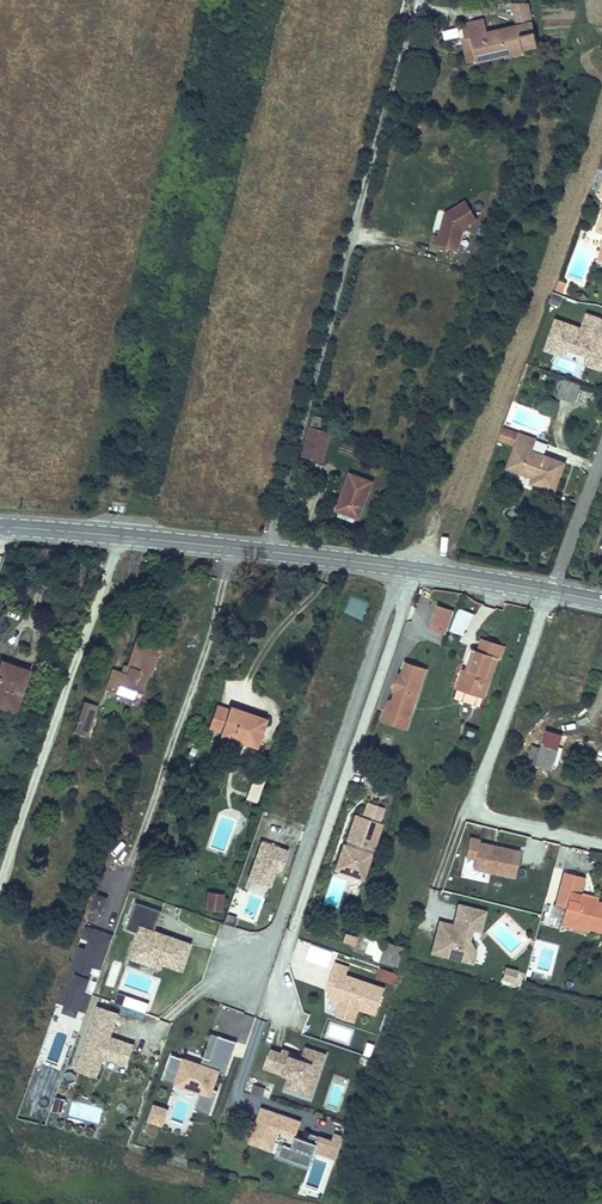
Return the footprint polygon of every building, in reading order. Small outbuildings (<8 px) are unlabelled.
[(463,25),(466,38),(472,37),(477,61),(499,56),(498,53),(504,52),(504,55),(505,57),(516,55),(515,52),(538,47),(533,23),(488,33),(485,20),(463,25)] [(472,37),(466,38),(464,39),(469,63),(477,61),(472,37)] [(465,203),(444,215),(446,217),(444,224),(442,223),(438,237),(434,236),(431,246),(456,253),(463,229),(476,222),(465,203)] [(562,280),(558,291),(568,295),(572,284),(562,280)] [(548,303),(559,307),(562,297),(551,294),(548,303)] [(601,369),(601,319),(587,314),(583,329),(556,320),(546,350),(565,356),(567,349),(588,356),(585,364),(601,369)] [(565,379),(558,397),(574,403),(580,384),(565,379)] [(310,428),(322,431),(325,420),(313,417),(310,428)] [(310,428),(303,456),(323,462),(331,433),(322,431),(310,428)] [(498,440),(510,444),(513,432),(502,428),(498,440)] [(510,444),(516,447),(520,434),(513,432),(510,444)] [(516,447),(508,468),(534,477),(532,484),(554,492),(564,463),(543,455),(531,451),(535,439),(520,434),(516,447)] [(531,451),(543,455),(547,443),(535,439),(531,451)] [(351,475),(337,511),(339,511),(355,517),(358,518),(372,483),(351,475)] [(337,517),(353,522),(355,517),(339,511),(337,517)] [(362,619),(368,601),(350,594),(343,612),(362,619)] [(442,604),(441,607),(438,606),(430,628),(446,634),(447,629),(450,630),(458,609),(442,604)] [(458,609),(450,630),(463,635),(473,614),(458,609)] [(164,645),(137,637),(128,667),(127,668),(129,668),(127,675),(122,673),(112,670),(107,685),(118,688),(119,686),(136,691),(141,692),(146,675),(150,676),(156,656),(160,657),(164,645)] [(466,673),(462,672),(457,686),(483,695),(497,658),(499,658),(504,646),(483,638),(478,650),(474,648),(467,668),(468,669),(466,673)] [(18,675),(20,669),(1,662),(0,666),(0,707),(13,712),(25,678),(18,675)] [(387,712),(409,719),(422,679),(419,678),(423,667),(407,662),(403,675),(400,674),(394,689),(397,690),(395,698),(391,700),(387,712)] [(20,669),(18,675),(25,678),(27,672),(20,669)] [(119,686),(118,688),(116,694),(133,699),(136,691),(119,686)] [(483,695),(457,686),(453,696),(479,706),(483,695)] [(83,702),(73,731),(86,735),(96,706),(83,702)] [(230,711),(216,706),(208,728),(222,733),(222,734),(255,746),(264,720),(240,711),(239,714),(230,711)] [(384,720),(406,727),(409,719),(387,712),(384,720)] [(143,721),(147,726),(154,720),(149,715),(143,721)] [(531,746),(526,764),(551,771),(557,748),(542,743),(540,749),(531,746)] [(245,798),(256,802),(268,766),(257,763),(245,798)] [(182,778),(178,786),(185,789),(188,781),(182,778)] [(121,787),(130,790),(132,781),(124,779),(121,787)] [(381,800),(368,796),(364,807),(377,811),(381,800)] [(364,807),(354,804),(331,873),(364,884),(387,815),(377,811),(364,807)] [(260,839),(246,878),(275,887),(288,848),(260,839)] [(482,841),(472,839),(468,857),(478,859),(476,869),(518,877),(523,851),(482,843),(482,841)] [(561,872),(553,905),(564,908),(568,892),(579,895),(583,877),(561,872)] [(340,894),(330,891),(327,902),(338,905),(340,894)] [(204,907),(220,908),(222,893),(206,892),(204,907)] [(561,918),(589,925),(588,929),(601,933),(601,905),(597,904),(580,899),(581,895),(579,895),(568,892),(564,908),(561,918)] [(101,915),(108,897),(96,893),(89,911),(101,915)] [(581,895),(580,899),(597,904),(598,900),(581,895)] [(156,931),(162,910),(134,902),(126,929),(136,932),(129,958),(183,973),(192,941),(156,931)] [(486,912),(459,905),(454,925),(440,922),(433,952),(473,963),(476,952),(468,941),(471,930),(481,933),(486,912)] [(589,925),(561,918),(559,928),(586,936),(588,929),(589,925)] [(58,1003),(86,1013),(113,935),(86,926),(58,1003)] [(342,941),(355,946),(358,937),(345,932),(342,941)] [(399,967),(405,950),(364,936),(359,950),(374,955),(373,959),(399,967)] [(379,967),(376,979),(394,985),(398,973),(379,967)] [(518,971),(505,968),(502,978),(515,981),(518,971)] [(376,1015),(385,988),(332,970),(329,980),(336,982),(332,992),(330,1000),(339,1003),(338,1006),(358,1012),(359,1010),(376,1015)] [(210,979),(206,989),(236,999),(239,989),(210,979)] [(336,982),(329,980),(325,990),(332,992),(336,982)] [(103,1059),(127,1066),(134,1043),(112,1037),(119,1012),(96,1005),(76,1072),(98,1078),(103,1059)] [(356,1020),(358,1012),(338,1006),(335,1013),(356,1020)] [(190,1025),(217,1036),(221,1027),(219,1026),(222,1020),(203,1012),(200,1018),(194,1015),(190,1025)] [(372,1056),(374,1044),(366,1042),(364,1055),(372,1056)] [(281,1054),(271,1051),(265,1069),(290,1077),(286,1087),(301,1092),(308,1070),(318,1073),(324,1055),(305,1049),(302,1057),(301,1061),(290,1057),(291,1054),(283,1051),(281,1054)] [(201,1092),(196,1109),(210,1113),(222,1069),(169,1054),(162,1081),(201,1092)] [(308,1070),(301,1092),(311,1095),(318,1073),(308,1070)] [(253,1084),(250,1092),(262,1097),(265,1088),(253,1084)] [(164,1126),(169,1108),(153,1103),(147,1122),(164,1126)] [(261,1148),(265,1138),(274,1141),(277,1131),(295,1137),(300,1123),(260,1109),(248,1144),(261,1148)] [(307,1141),(295,1137),(294,1137),(290,1147),(282,1144),(277,1156),(308,1167),(314,1152),(335,1160),(343,1138),(333,1134),(330,1142),(309,1134),(307,1141)] [(270,1151),(274,1141),(265,1138),(261,1148),(270,1151)]
